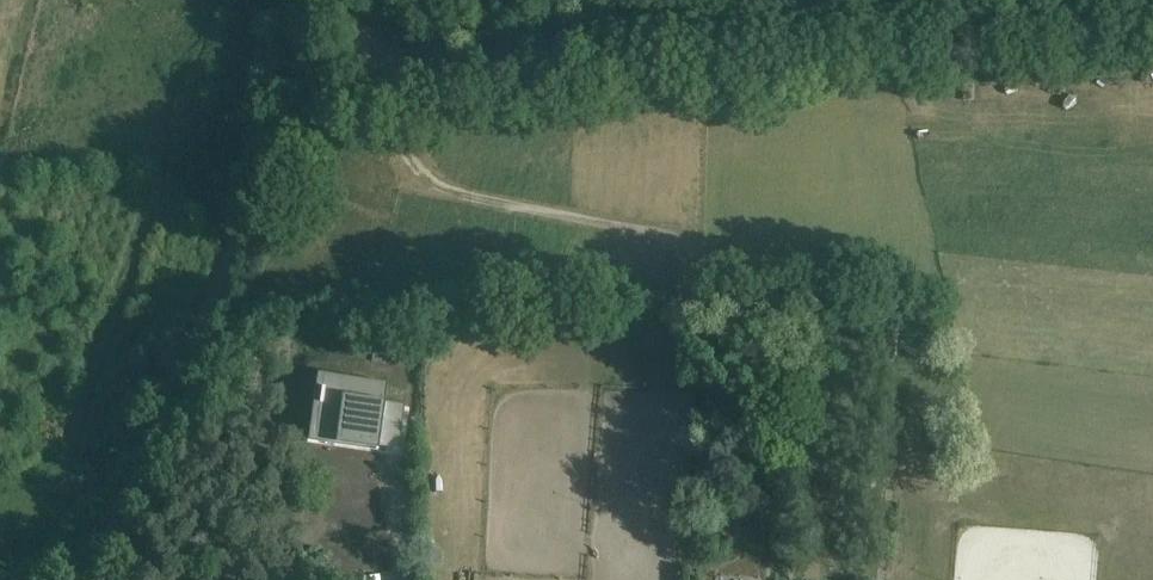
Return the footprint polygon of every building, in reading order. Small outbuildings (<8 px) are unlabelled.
[(317,376),(311,418),(344,423),(341,442),(377,447),(398,450),(403,407),(384,404),(378,403),(381,385),(350,381),(317,376)] [(696,470),(694,483),(710,486),(712,473),(696,470)]
